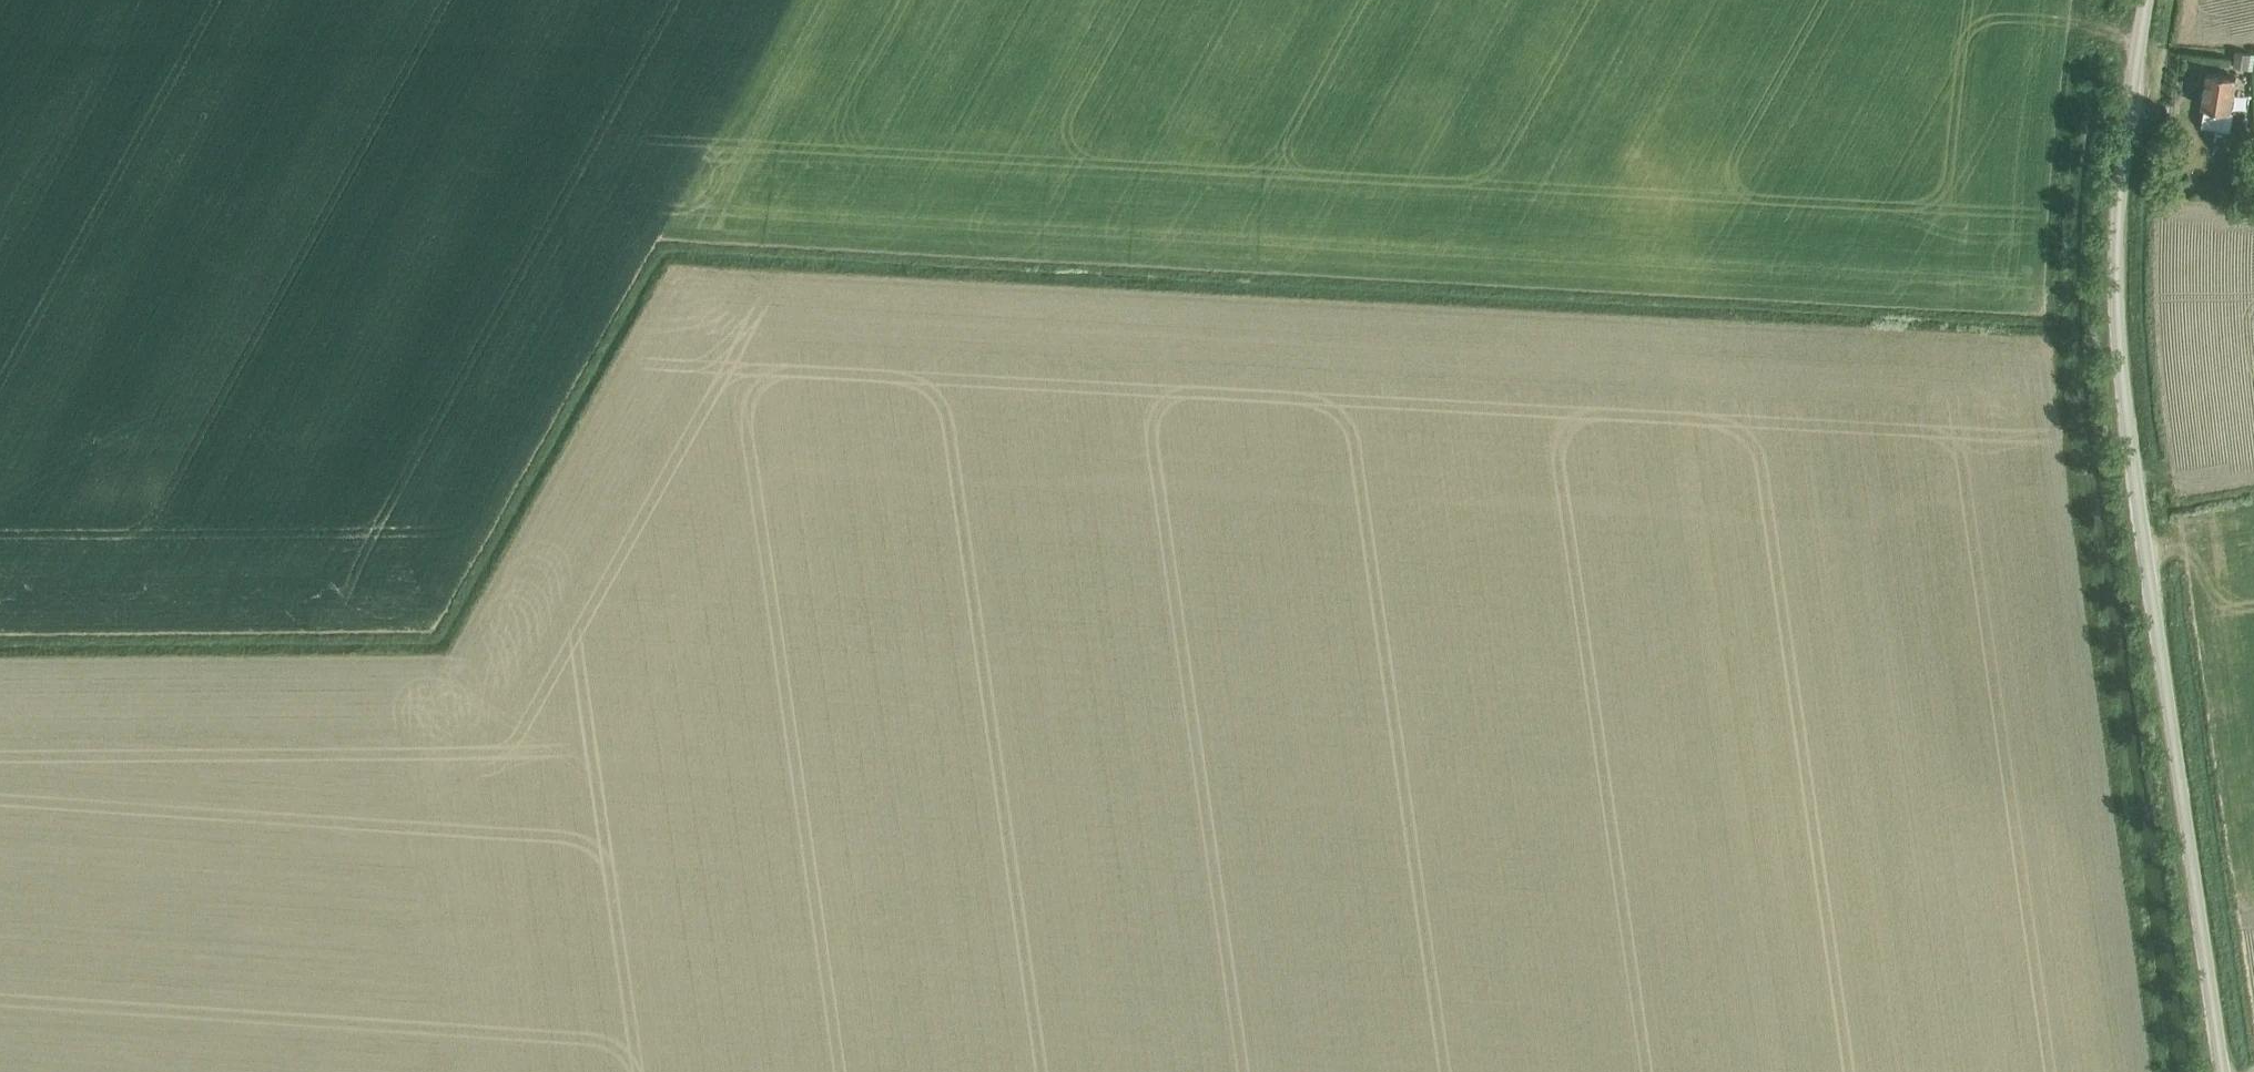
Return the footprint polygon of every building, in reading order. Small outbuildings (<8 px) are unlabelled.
[(2238,46),(2236,61),(2253,64),(2253,49),(2238,46)] [(2202,124),(2230,128),(2234,110),(2230,109),(2236,75),(2208,70),(2202,105),(2205,106),(2202,124)]
